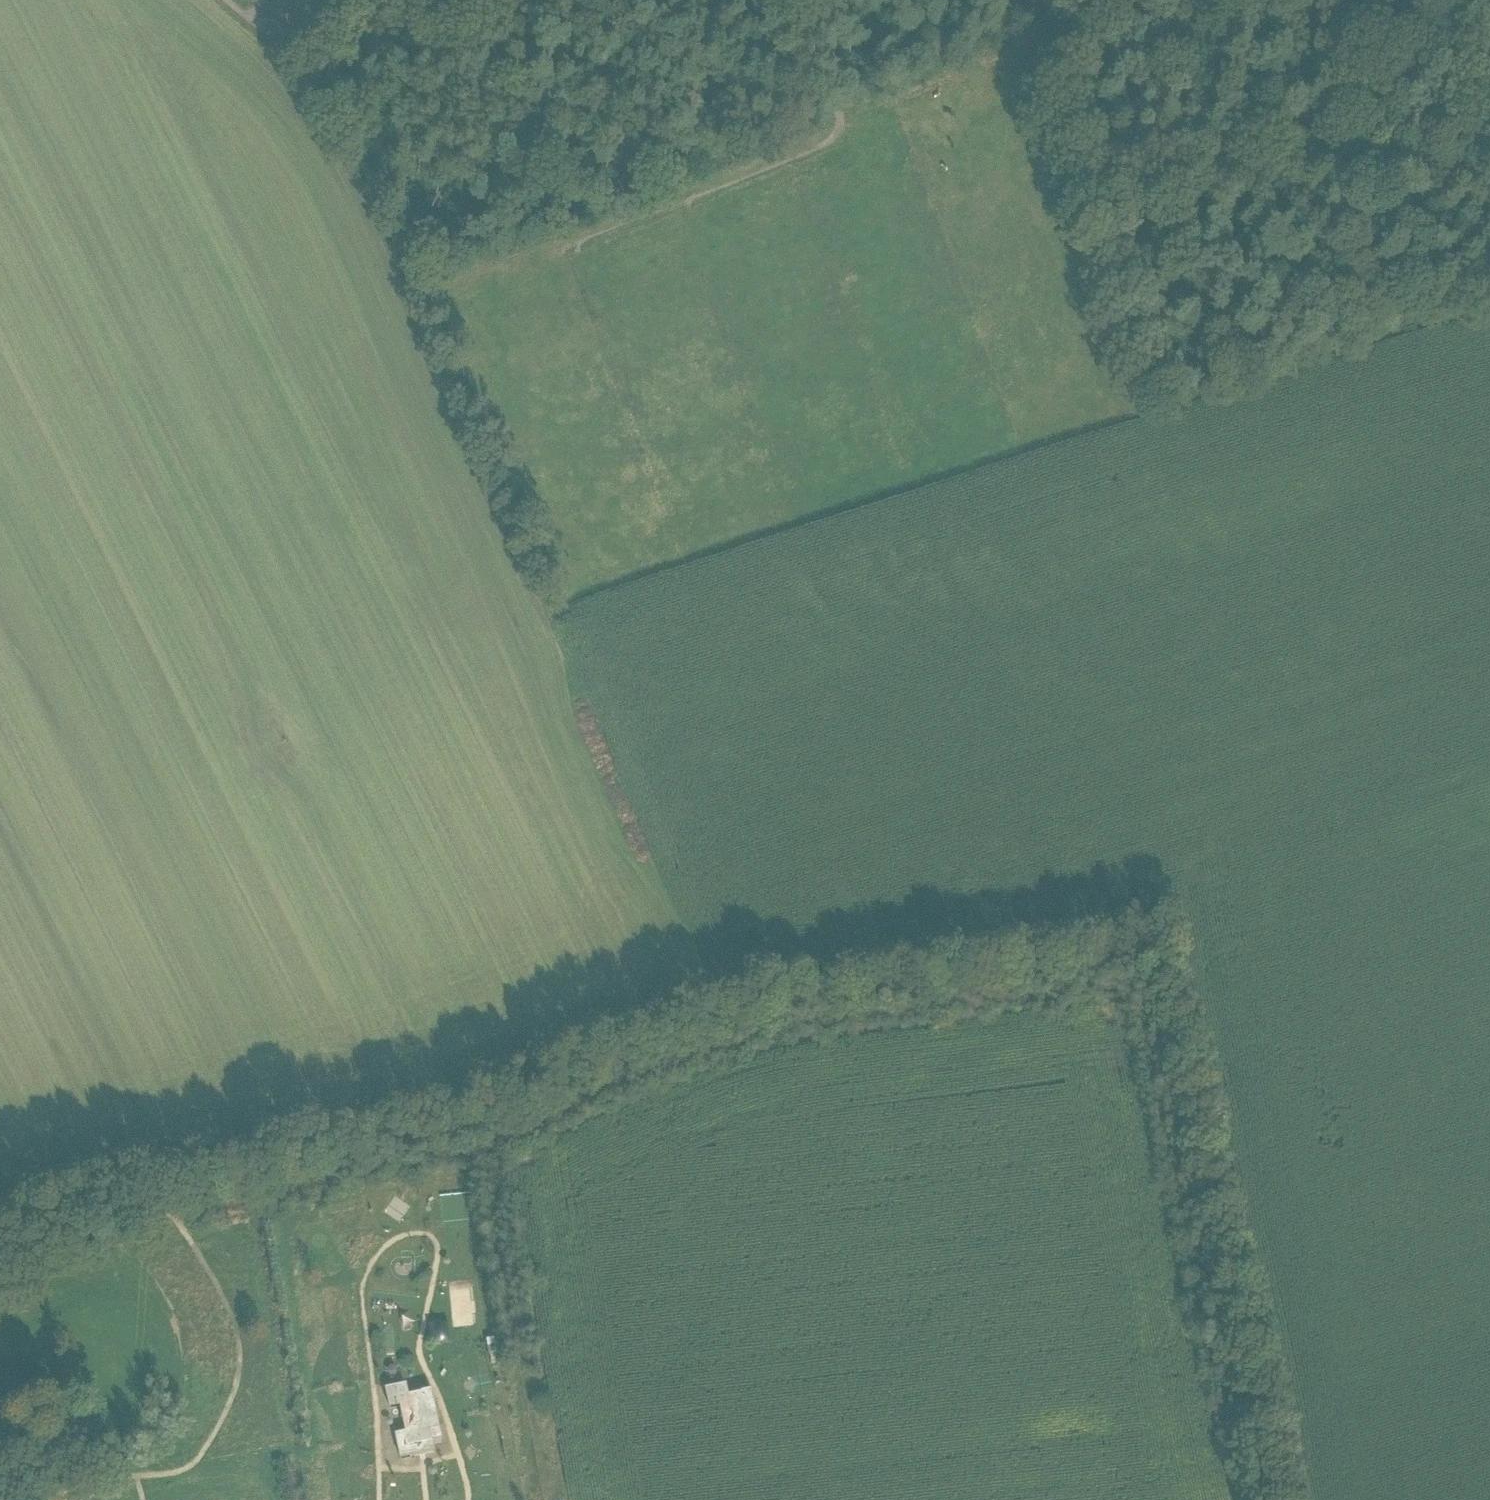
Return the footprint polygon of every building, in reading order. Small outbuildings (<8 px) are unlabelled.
[(405,1385),(385,1390),(389,1408),(399,1406),(405,1433),(407,1447),(432,1442),(430,1431),(439,1429),(436,1416),(426,1418),(421,1393),(407,1396),(405,1385)]
